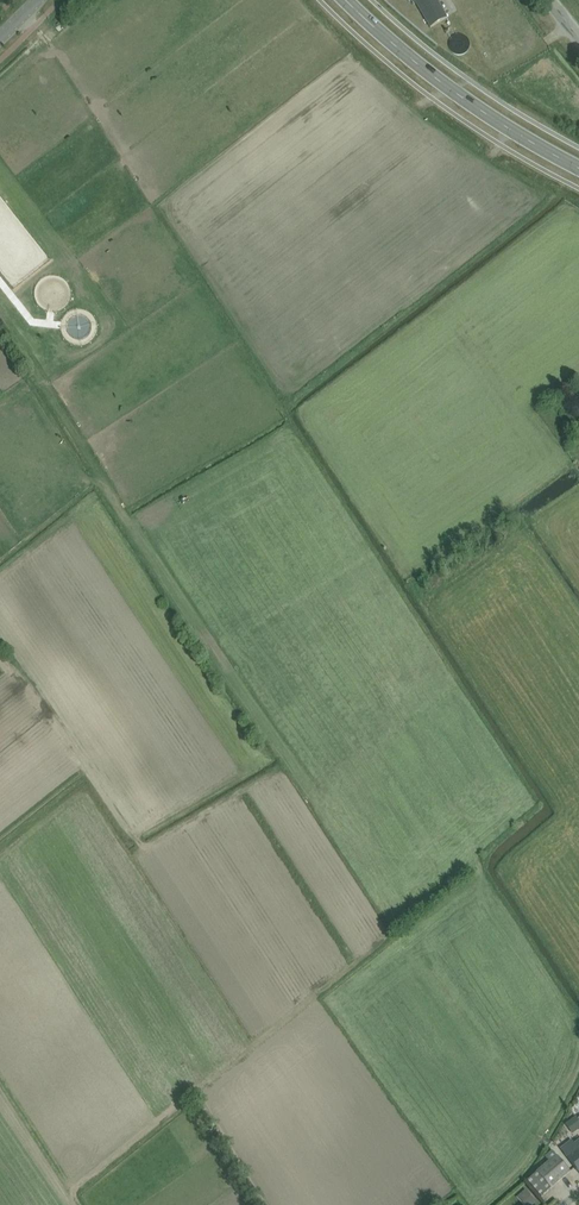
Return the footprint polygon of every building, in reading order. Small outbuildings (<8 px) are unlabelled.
[(447,18),(436,0),(414,0),(430,28),(447,18)] [(42,352),(0,297),(0,383),(42,352)] [(568,1122),(576,1131),(578,1129),(578,1123),(575,1117),(568,1122)] [(563,1153),(578,1173),(578,1141),(563,1153)] [(570,1171),(556,1154),(528,1180),(542,1197),(570,1171)] [(527,1204),(533,1199),(528,1192),(521,1198),(527,1204)]
